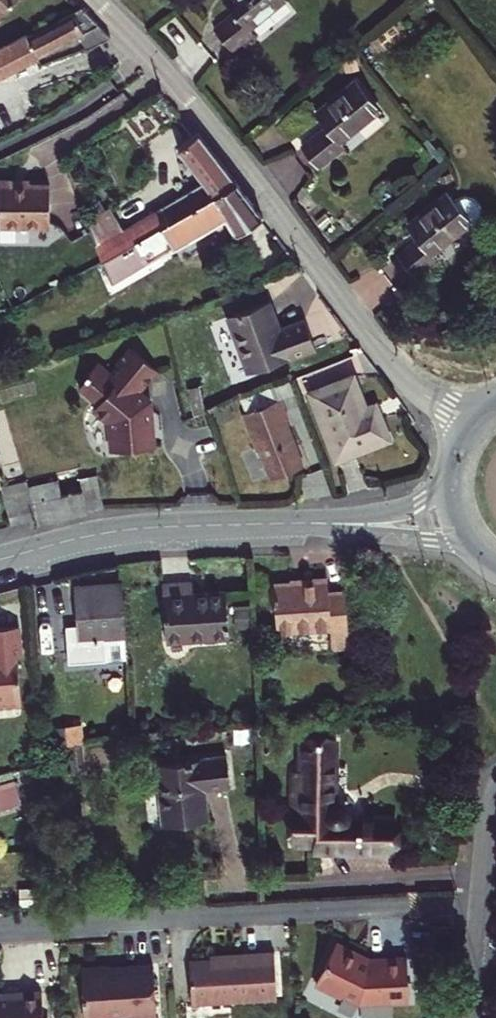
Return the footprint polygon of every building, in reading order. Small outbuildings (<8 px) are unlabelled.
[(13,0),(0,0),(0,14),(13,0)] [(226,2),(235,14),(215,31),(223,42),(231,52),(252,36),(247,29),(283,0),(228,0),(226,2)] [(78,34),(86,49),(111,37),(106,32),(93,19),(81,7),(28,35),(38,55),(42,52),(78,34)] [(0,47),(0,75),(34,57),(34,56),(38,55),(28,35),(27,33),(0,47)] [(39,65),(47,62),(42,52),(38,55),(34,56),(34,57),(39,65)] [(327,129),(302,149),(310,159),(318,169),(345,149),(340,142),(377,112),(355,85),(317,116),(327,129)] [(211,195),(238,184),(218,158),(199,133),(179,149),(205,183),(125,230),(111,207),(88,221),(102,260),(211,195)] [(0,184),(0,225),(49,225),(49,205),(50,184),(0,184)] [(250,200),(238,184),(211,195),(102,260),(101,261),(113,282),(227,214),(236,232),(263,217),(250,200)] [(461,202),(456,204),(447,195),(408,226),(417,238),(400,253),(408,264),(416,275),(435,259),(431,254),(470,223),(474,228),(478,223),(480,218),(479,212),(477,207),(472,203),(467,201),(461,202)] [(281,329),(270,301),(229,316),(250,372),(316,348),(310,334),(305,320),(281,329)] [(110,423),(112,455),(137,452),(140,448),(156,447),(154,427),(151,424),(150,411),(153,411),(152,401),(140,392),(159,370),(132,348),(112,373),(109,376),(96,365),(86,378),(88,379),(80,388),(99,404),(94,410),(110,423)] [(99,363),(96,365),(109,376),(112,373),(99,363)] [(372,423),(366,408),(354,376),(312,393),(337,459),(364,448),(390,438),(382,419),(372,423)] [(289,418),(282,397),(243,413),(260,457),(265,456),(273,478),(288,472),(303,466),(286,419),(289,418)] [(376,404),(366,408),(372,423),(382,419),(376,404)] [(38,516),(39,521),(64,516),(88,511),(83,490),(62,495),(56,474),(27,480),(38,516)] [(81,477),(83,490),(88,511),(104,508),(97,474),(81,477)] [(38,516),(27,480),(6,485),(3,486),(12,523),(25,520),(38,516)] [(300,583),(273,584),(278,631),(331,627),(333,650),(350,649),(345,592),(329,593),(328,581),(300,583)] [(192,594),(191,582),(177,583),(163,584),(168,641),(230,636),(226,592),(192,594)] [(84,619),(79,620),(79,625),(65,626),(69,662),(107,660),(105,640),(127,638),(123,583),(102,585),(81,587),(84,619)] [(84,619),(81,587),(76,587),(79,620),(84,619)] [(22,705),(17,655),(21,655),(18,625),(3,627),(0,627),(0,708),(22,705)] [(107,660),(129,657),(127,638),(105,640),(107,660)] [(82,724),(67,725),(69,745),(82,744),(84,743),(82,724)] [(323,844),(323,851),(391,851),(391,835),(391,818),(351,818),(350,814),(346,809),(340,804),(333,801),(333,741),(299,741),(300,770),(300,817),(291,817),(291,843),(311,843),(323,844)] [(70,758),(71,771),(85,769),(82,744),(69,745),(69,751),(70,758)] [(158,763),(164,825),(207,820),(204,789),(229,785),(227,771),(225,756),(158,763)] [(300,817),(300,770),(291,770),(291,817),(300,817)] [(21,803),(15,781),(0,785),(0,810),(21,803)] [(415,991),(412,949),(400,949),(388,950),(387,950),(386,950),(386,951),(385,951),(385,952),(385,953),(373,954),(370,954),(371,951),(336,944),(328,989),(347,993),(347,991),(366,994),(415,991)] [(217,956),(190,958),(194,1001),(279,994),(275,948),(244,950),(244,954),(217,956)] [(154,963),(119,965),(119,968),(112,968),(107,965),(94,966),(82,967),(86,1017),(132,1014),(132,1017),(159,1017),(154,963)] [(43,992),(20,993),(21,998),(1,999),(1,994),(0,995),(0,1017),(45,1017),(43,992)] [(227,1003),(185,1004),(186,1017),(228,1017),(227,1003)]
